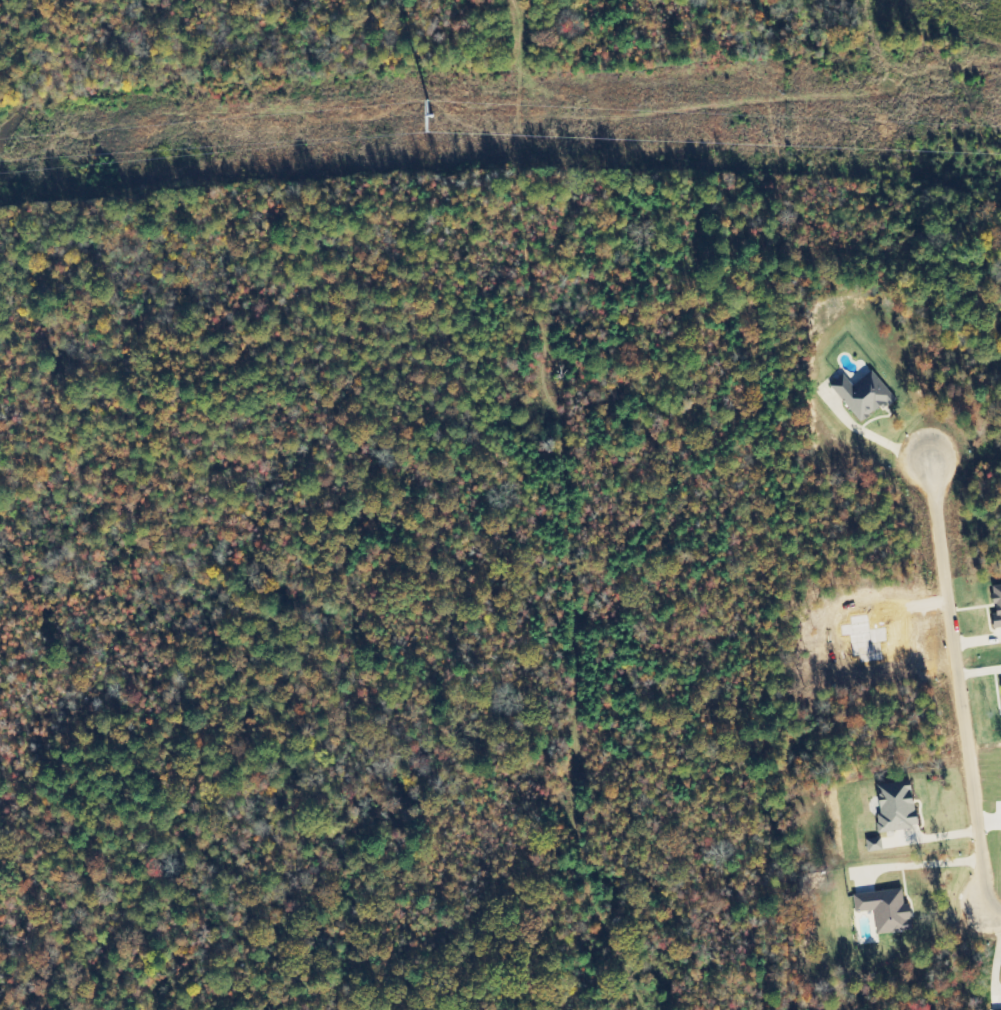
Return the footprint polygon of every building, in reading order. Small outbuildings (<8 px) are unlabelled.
[(844,375),(832,386),(863,424),(896,398),(874,371),(854,387),(844,375)] [(1000,627),(1000,585),(993,585),(996,615),(993,615),(994,628),(1000,627)] [(882,832),(918,828),(913,781),(877,784),(882,832)] [(854,894),(856,913),(875,911),(877,934),(911,932),(907,890),(854,894)]
